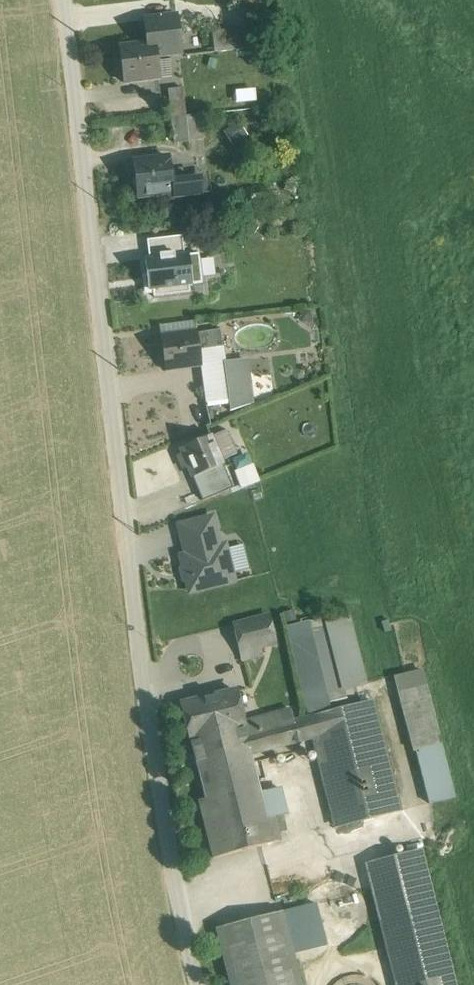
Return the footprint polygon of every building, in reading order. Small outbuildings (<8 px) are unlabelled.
[(176,16),(146,20),(148,45),(156,44),(157,56),(181,53),(176,16)] [(230,29),(213,31),(216,53),(233,50),(230,29)] [(148,45),(120,48),(124,83),(160,79),(157,56),(156,44),(148,45)] [(183,89),(168,90),(171,117),(186,115),(183,89)] [(186,115),(171,117),(174,143),(189,141),(186,117),(186,115)] [(201,115),(186,117),(189,141),(204,139),(201,115)] [(169,158),(133,163),(138,198),(167,194),(168,199),(197,196),(195,179),(172,181),(169,158)] [(182,237),(147,241),(149,260),(184,256),(182,237)] [(149,260),(145,261),(148,290),(153,290),(153,298),(190,293),(189,286),(202,284),(202,280),(199,258),(199,254),(184,256),(149,260)] [(197,333),(161,338),(165,370),(202,365),(200,350),(222,347),(220,331),(197,334),(197,333)] [(203,409),(205,424),(231,413),(231,411),(224,363),(222,347),(200,350),(202,365),(208,408),(203,409)] [(244,361),(245,373),(257,372),(270,370),(269,357),(244,361)] [(224,363),(231,411),(251,404),(249,387),(259,386),(257,372),(245,373),(244,361),(224,363)] [(251,404),(274,395),(270,370),(257,372),(259,386),(249,387),(251,404)] [(211,437),(181,450),(183,454),(178,456),(184,469),(188,468),(193,478),(223,466),(221,461),(226,458),(220,445),(215,447),(211,437)] [(223,466),(193,478),(202,502),(233,489),(223,466)] [(253,466),(236,473),(242,489),(259,482),(253,466)] [(183,543),(216,534),(212,518),(179,526),(183,543)] [(216,534),(183,543),(187,555),(181,557),(190,593),(234,582),(225,546),(219,547),(216,534)] [(349,612),(286,629),(309,719),(325,714),(372,702),(349,612)] [(268,616),(234,625),(243,660),(262,655),(260,647),(275,643),(268,616)] [(426,687),(399,694),(414,752),(441,745),(426,687)] [(236,692),(181,705),(190,738),(190,739),(193,747),(262,730),(259,718),(244,722),(236,692)] [(372,702),(325,714),(330,734),(314,738),(336,827),(400,811),(372,702)] [(277,713),(268,716),(271,728),(280,726),(277,713)] [(199,801),(213,859),(281,841),(275,819),(275,817),(267,819),(261,795),(251,755),(314,738),(330,734),(325,714),(309,719),(280,726),(271,728),(262,730),(193,747),(206,799),(199,801)] [(268,716),(259,718),(262,730),(271,728),(268,716)] [(441,745),(414,752),(429,803),(454,797),(441,745)] [(303,786),(261,795),(267,819),(275,817),(275,819),(308,809),(303,786)] [(421,851),(367,865),(396,981),(450,968),(421,851)] [(217,930),(232,984),(300,984),(281,913),(217,930)] [(396,981),(397,984),(454,984),(450,968),(396,981)]
